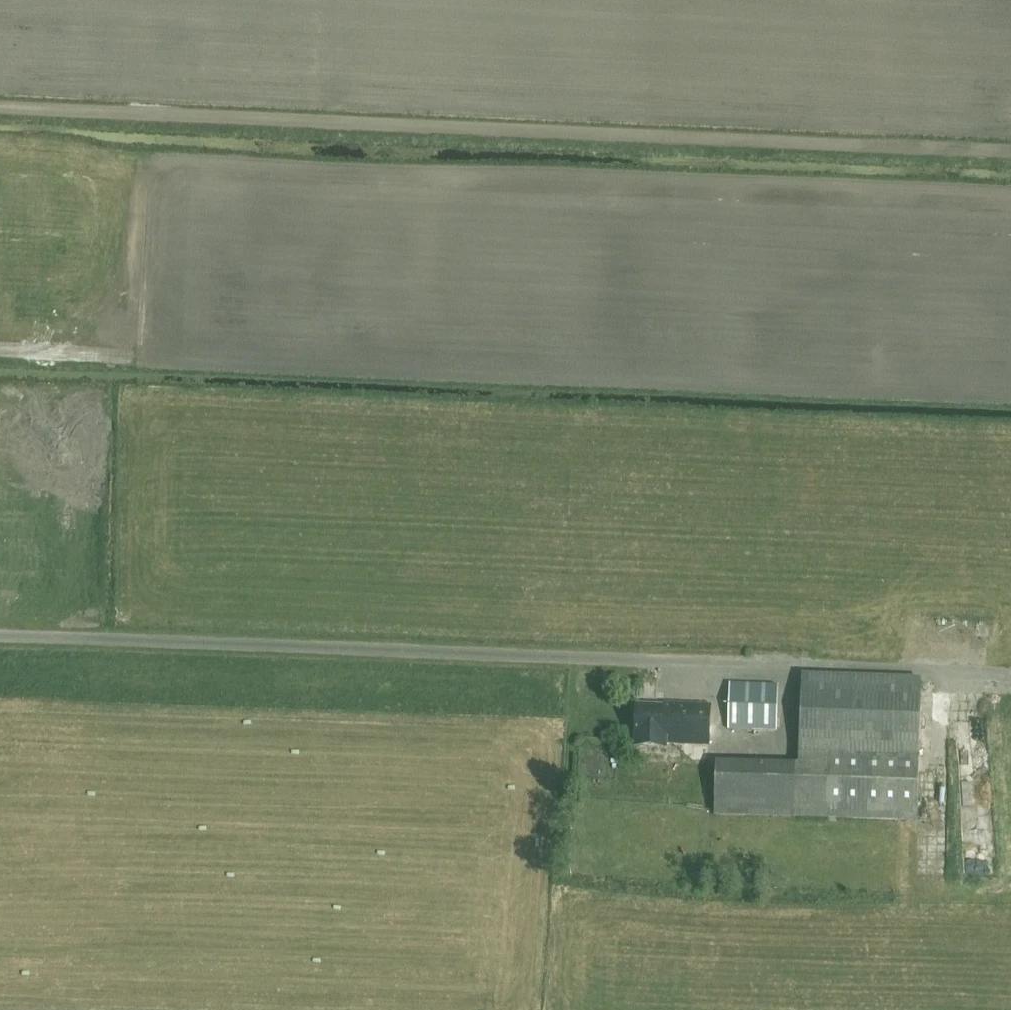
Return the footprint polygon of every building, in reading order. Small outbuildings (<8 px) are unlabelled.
[(714,815),(826,819),(917,822),(920,757),(922,680),(801,676),(798,765),(716,762),(714,815)] [(777,730),(778,684),(730,682),(727,729),(777,730)] [(685,744),(684,759),(708,760),(711,704),(662,702),(662,704),(636,703),(634,747),(667,749),(668,743),(685,744)]
